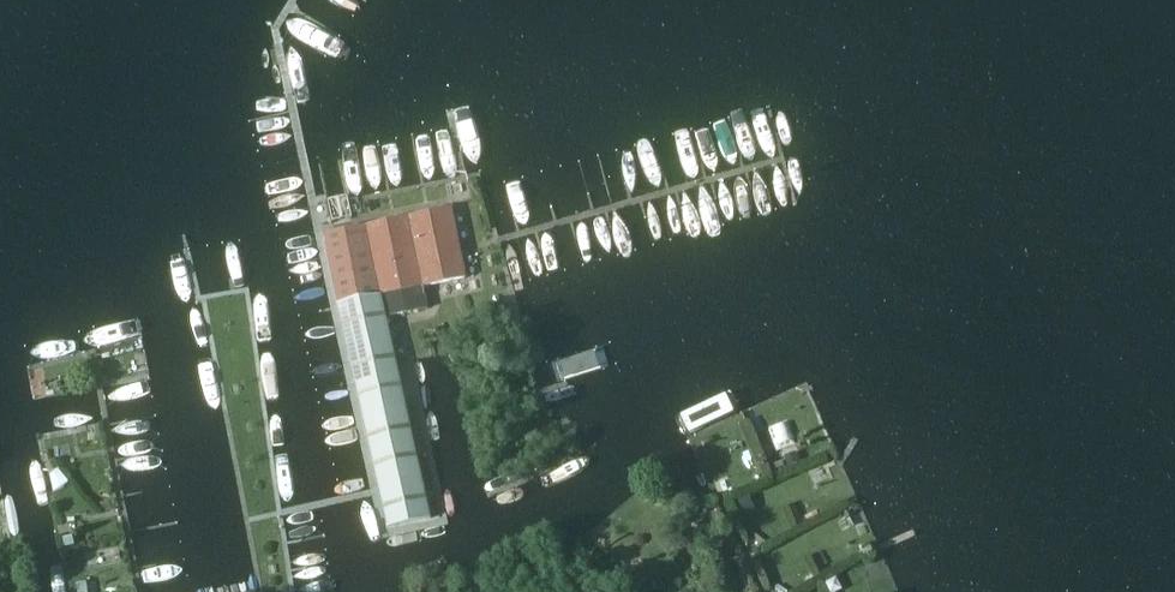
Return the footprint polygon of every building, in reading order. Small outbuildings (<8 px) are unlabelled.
[(323,233),(338,303),(467,277),(451,207),(323,233)] [(432,518),(387,318),(382,295),(338,304),(387,526),(432,518)] [(604,352),(554,368),(561,389),(611,372),(604,352)]
